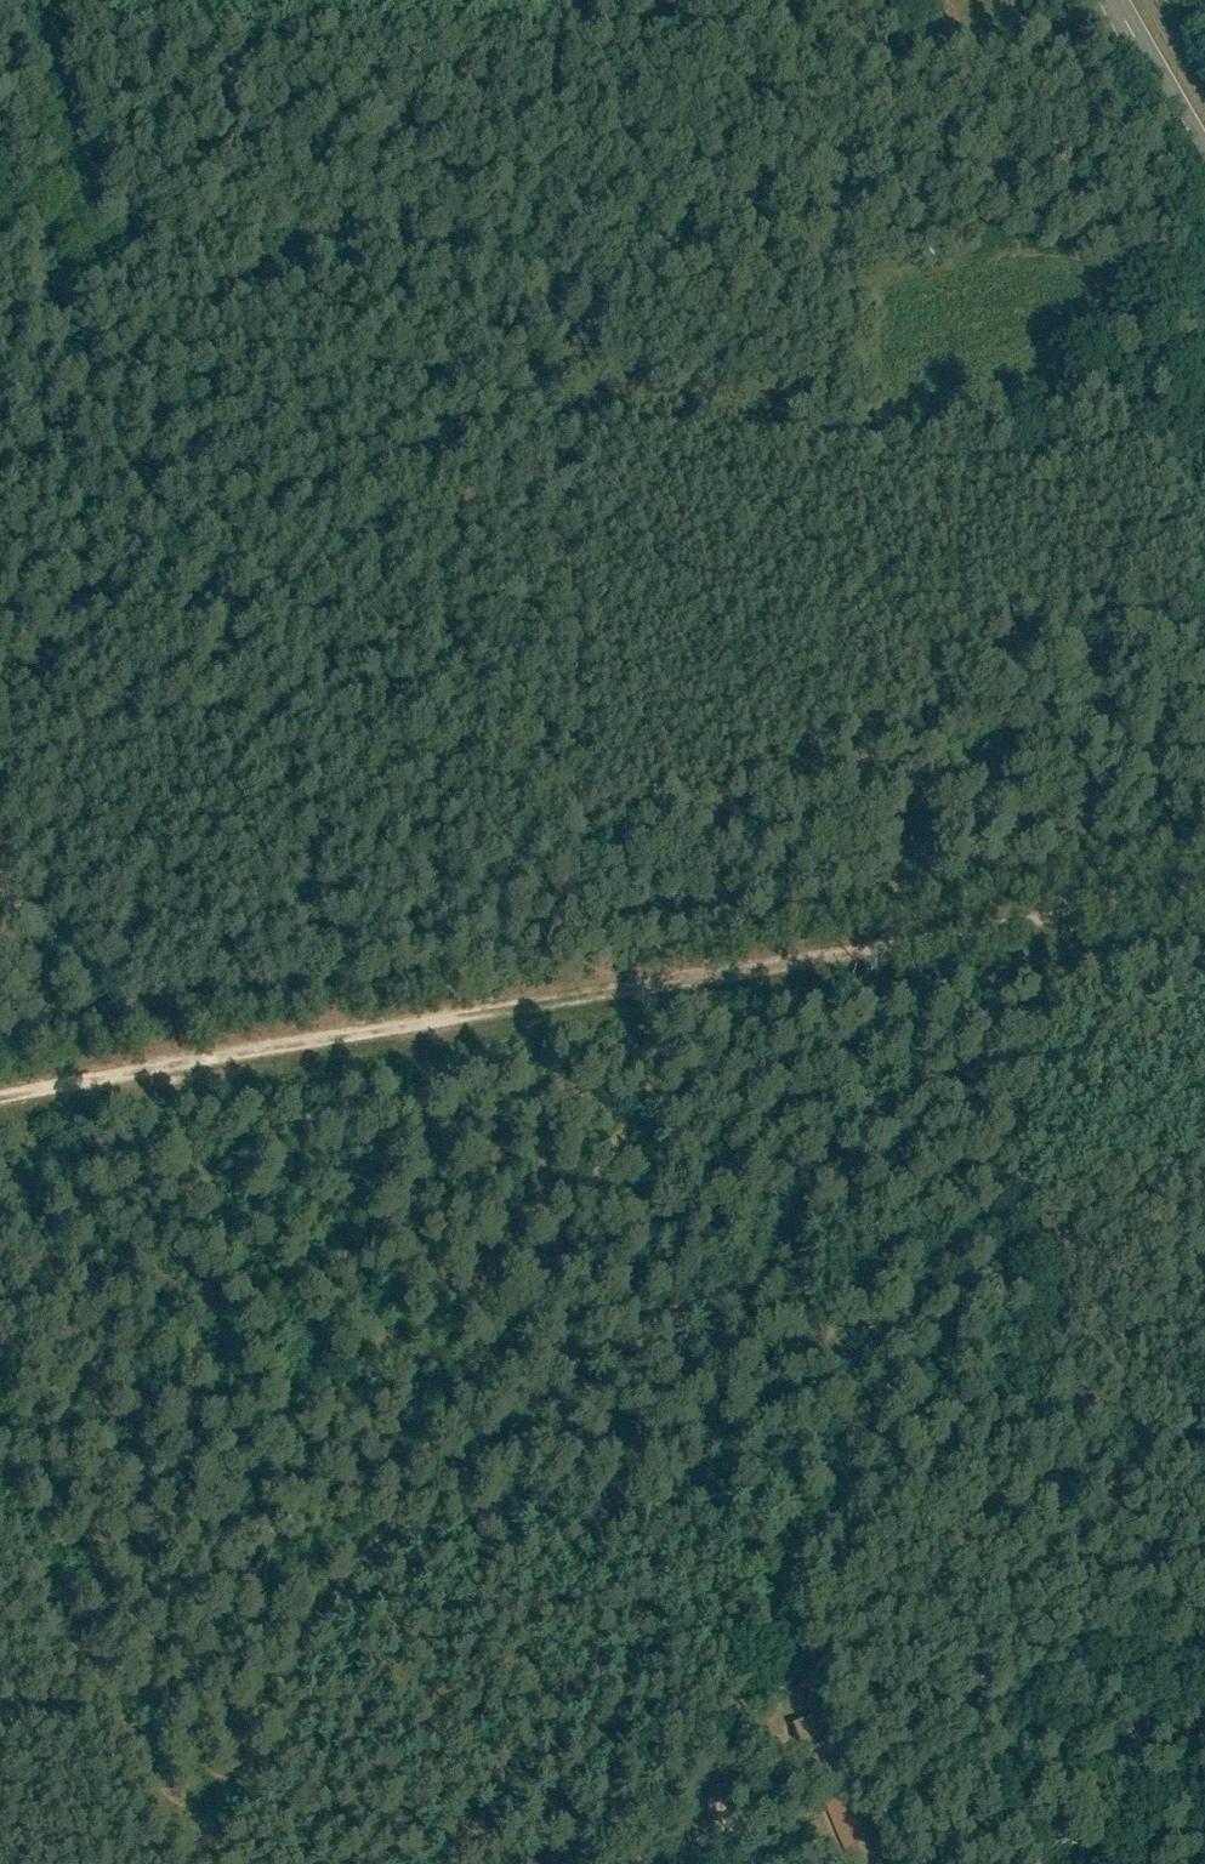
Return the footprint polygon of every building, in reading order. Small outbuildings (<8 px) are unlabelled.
[(875,1847),(861,1853),(866,1863),(882,1863),(875,1847)]
